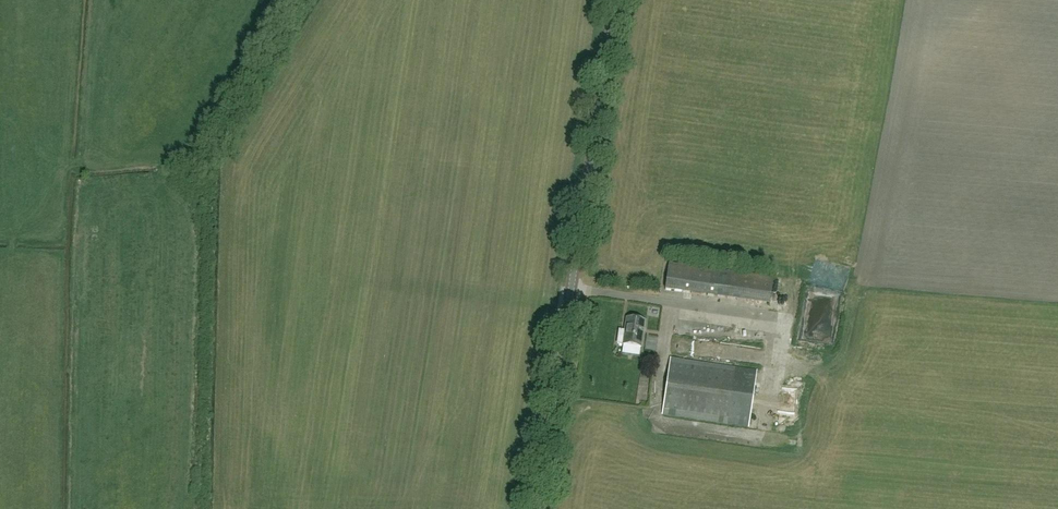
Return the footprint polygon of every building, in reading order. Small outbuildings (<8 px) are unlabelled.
[(717,297),(721,271),(669,263),(665,289),(717,297)] [(625,318),(622,344),(640,347),(644,320),(625,318)] [(670,358),(662,414),(748,427),(756,371),(670,358)]
